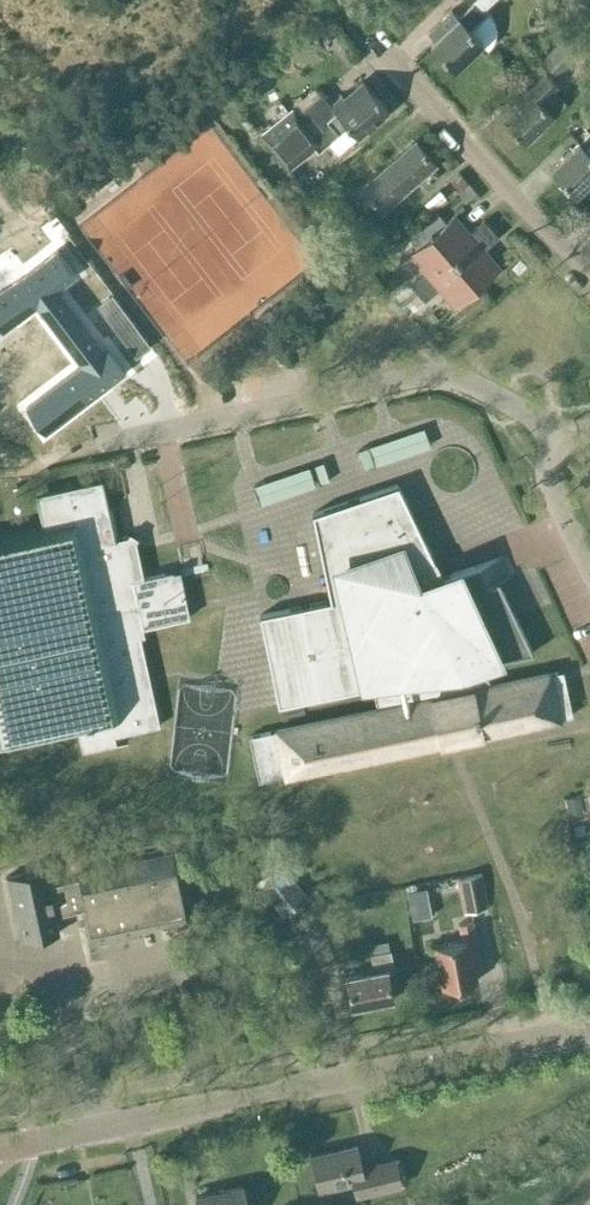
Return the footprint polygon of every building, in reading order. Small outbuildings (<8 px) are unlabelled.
[(489,19),(487,15),(484,18),(471,4),(457,17),(450,10),(434,25),(441,33),(430,44),(454,69),(481,43),(486,48),(487,47),(489,45),(491,42),(492,39),(492,38),(493,36),(493,34),(493,29),(493,26),(492,24),(491,21),(489,19)] [(558,75),(581,52),(564,34),(541,57),(558,75)] [(518,103),(502,118),(523,141),(552,113),(552,112),(564,101),(553,90),(557,85),(545,72),(528,88),(524,85),(512,97),(518,103)] [(387,110),(366,84),(348,100),(342,94),(330,104),(320,93),(296,114),(292,109),(261,136),(288,168),(314,146),(318,150),(328,141),(338,153),(357,136),(387,110)] [(550,168),(574,193),(589,177),(589,154),(589,153),(589,130),(550,168)] [(414,140),(387,164),(407,187),(434,164),(414,140)] [(407,187),(387,164),(360,187),(380,211),(407,187)] [(452,214),(430,233),(453,260),(491,227),(482,217),(467,231),(452,214)] [(491,227),(453,260),(476,286),(499,267),(482,248),(498,235),(491,227)] [(453,260),(430,233),(407,253),(423,271),(408,284),(416,293),(453,260)] [(0,294),(0,330),(2,332),(36,306),(60,287),(76,276),(57,251),(0,294)] [(476,286),(453,260),(416,293),(423,301),(438,288),(454,306),(476,286)] [(60,287),(36,306),(40,312),(76,359),(81,365),(106,346),(101,339),(64,293),(60,287)] [(416,293),(406,302),(413,310),(423,301),(416,293)] [(276,319),(269,308),(260,313),(267,325),(276,319)] [(81,365),(25,407),(44,432),(125,371),(106,346),(81,365)] [(377,463),(434,443),(428,424),(370,444),(377,463)] [(266,500),(320,481),(313,463),(260,481),(266,500)] [(141,627),(131,579),(143,576),(135,539),(126,534),(121,535),(115,505),(106,507),(101,481),(73,487),(72,479),(63,481),(65,489),(36,495),(44,530),(0,540),(0,737),(76,721),(82,750),(128,740),(126,732),(160,725),(140,635),(142,634),(141,627)] [(263,734),(249,737),(259,783),(273,780),(327,768),(439,745),(482,736),(570,717),(560,673),(477,691),(471,667),(524,656),(511,618),(498,581),(509,577),(502,556),(442,576),(397,484),(311,513),(329,600),(263,614),(281,704),(376,685),(381,708),(263,734)] [(141,627),(188,617),(177,569),(143,576),(131,579),(141,627)] [(580,796),(565,799),(568,814),(583,811),(580,796)] [(170,926),(186,923),(171,852),(78,872),(79,880),(49,887),(45,869),(7,877),(21,940),(58,932),(54,914),(85,907),(93,942),(140,932),(139,926),(169,920),(170,926)] [(280,915),(306,894),(279,861),(253,882),(280,915)] [(456,878),(462,910),(488,905),(481,873),(456,878)] [(426,889),(407,892),(413,920),(431,916),(426,889)] [(473,966),(480,965),(472,922),(458,924),(461,941),(433,946),(441,988),(476,981),(473,966)] [(388,950),(386,940),(369,944),(371,953),(370,953),(374,969),(346,975),(352,1004),(376,999),(377,1003),(389,1001),(388,997),(390,996),(388,985),(397,983),(394,966),(392,967),(389,950),(388,950)] [(17,992),(20,980),(0,976),(0,989),(17,992)] [(234,1062),(249,1059),(245,1039),(230,1042),(234,1062)] [(362,1167),(357,1145),(310,1155),(318,1189),(353,1182),(356,1196),(401,1186),(395,1159),(362,1167)] [(242,1185),(194,1196),(196,1204),(247,1204),(242,1185)]
